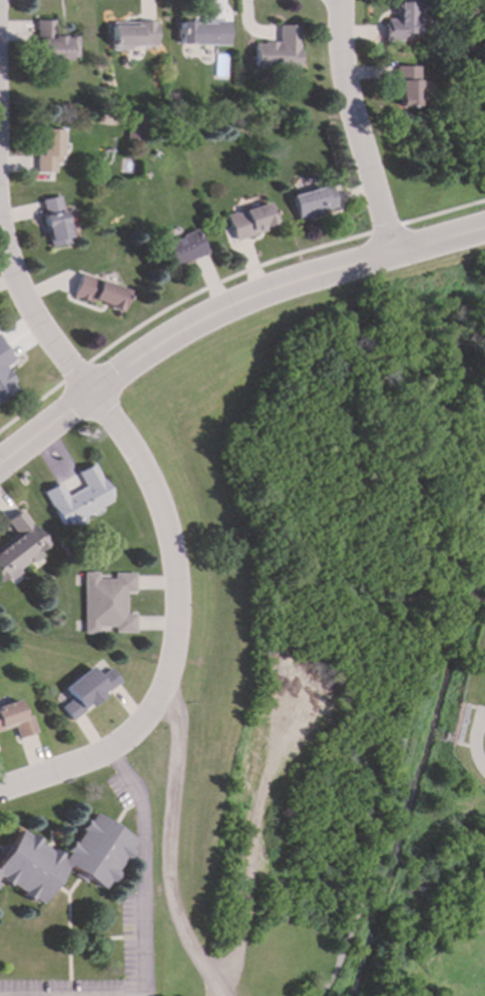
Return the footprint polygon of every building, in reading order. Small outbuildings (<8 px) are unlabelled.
[(397,20),(384,20),(385,42),(401,41),(401,35),(420,35),(419,1),(396,2),(397,20)] [(79,37),(55,38),(55,21),(38,21),(38,61),(79,60),(79,37)] [(157,22),(125,23),(125,25),(112,25),(112,49),(157,49),(157,22)] [(230,23),(181,22),(180,45),(230,46),(230,23)] [(298,69),(299,26),(279,26),(279,43),(254,43),(254,69),(298,69)] [(397,108),(419,107),(418,67),(396,67),(397,108)] [(56,173),(56,164),(61,164),(61,145),(66,145),(65,130),(38,130),(39,173),(56,173)] [(290,197),(297,220),(335,208),(328,185),(290,197)] [(43,199),(49,248),(69,245),(64,197),(43,199)] [(225,216),(233,242),(265,231),(264,227),(274,224),(267,203),(225,216)] [(206,253),(196,230),(162,245),(172,268),(206,253)] [(127,291),(80,274),(72,297),(92,304),(93,302),(119,312),(127,291)] [(0,338),(0,400),(19,389),(6,366),(14,362),(0,338)] [(44,492),(62,527),(114,500),(95,464),(78,473),(85,487),(67,496),(61,483),(44,492)] [(7,577),(8,580),(42,556),(39,551),(46,546),(22,510),(7,521),(19,537),(0,550),(0,582),(7,577)] [(135,633),(135,614),(126,614),(126,593),(135,593),(135,574),(114,574),(114,580),(98,580),(98,573),(84,573),(83,634),(100,634),(100,627),(114,627),(114,633),(135,633)] [(63,687),(72,699),(60,707),(70,720),(120,683),(110,669),(98,678),(90,668),(63,687)] [(31,715),(23,718),(18,701),(0,706),(0,731),(14,727),(18,739),(36,733),(31,715)] [(41,907),(58,879),(66,866),(75,872),(74,874),(102,892),(134,841),(90,813),(62,858),(19,830),(0,860),(0,881),(41,907)]
